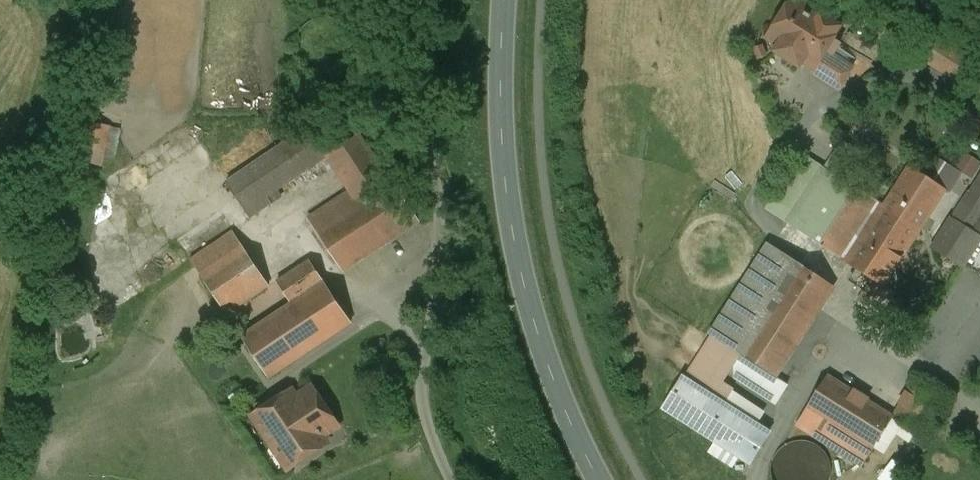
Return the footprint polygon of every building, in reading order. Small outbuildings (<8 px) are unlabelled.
[(802,0),(792,0),(767,37),(815,68),(842,26),(802,0)] [(915,25),(903,46),(971,88),(979,73),(979,65),(915,25)] [(108,127),(84,121),(76,161),(100,166),(105,143),(108,127)] [(309,127),(227,183),(250,217),(271,203),(267,196),(327,156),(328,156),(309,127)] [(351,192),(309,220),(343,270),(418,220),(393,182),(391,183),(359,135),(328,156),(327,156),(351,192)] [(860,190),(823,167),(787,223),(841,258),(841,259),(883,286),(944,190),(910,168),(885,206),(860,190)] [(970,193),(969,192),(956,213),(977,226),(979,221),(979,178),(970,193)] [(269,286),(232,231),(190,259),(227,314),(269,286)] [(834,287),(769,244),(711,335),(711,336),(685,377),(702,388),(728,346),(776,377),(834,287)] [(309,261),(277,282),(292,304),(242,337),(269,377),(351,322),(309,261)] [(685,377),(684,376),(663,408),(749,463),(770,431),(702,388),(685,377)] [(893,418),(827,376),(808,407),(873,448),(893,418)] [(313,388),(280,409),(277,405),(256,419),(274,446),(279,442),(295,466),(327,445),(321,436),(338,425),(313,388)] [(873,448),(808,407),(796,424),(850,458),(862,466),(873,448)] [(829,479),(831,470),(829,460),(824,451),(817,445),(807,441),(798,441),(788,443),(780,449),(774,457),(772,467),(772,477),(773,479),(829,479)]
